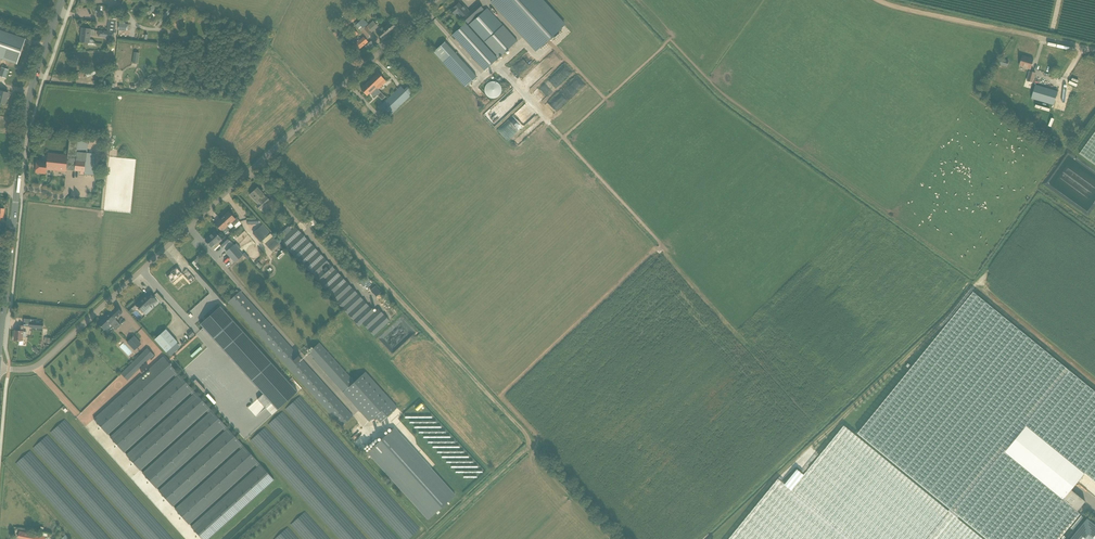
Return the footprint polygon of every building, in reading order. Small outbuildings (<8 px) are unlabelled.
[(535,52),(566,24),(543,0),(492,0),(490,2),(535,52)] [(469,12),(463,5),(461,7),(458,3),(451,10),(454,14),(454,15),(455,15),(459,19),(462,17),(466,22),(468,23),(484,9),(478,3),(469,12)] [(148,10),(151,13),(157,8),(154,4),(148,10)] [(485,42),(499,57),(517,41),(503,25),(500,21),(496,17),(487,8),(468,25),(473,30),(485,42)] [(163,23),(171,12),(168,9),(160,21),(163,23)] [(99,31),(98,37),(114,39),(114,32),(115,32),(117,18),(116,18),(109,17),(107,27),(107,32),(99,31)] [(361,30),(367,38),(372,33),(371,33),(378,27),(373,21),(367,26),(362,19),(355,25),(360,31),(361,30)] [(120,20),(119,30),(127,31),(128,30),(129,25),(128,24),(125,24),(125,22),(120,20)] [(377,34),(379,35),(382,39),(397,27),(392,21),(386,26),(384,27),(383,26),(376,32),(377,34)] [(464,24),(453,35),(485,70),(497,59),(472,31),(464,24)] [(349,41),(358,34),(353,27),(344,34),(349,41)] [(94,30),(90,30),(90,29),(87,29),(82,28),(80,42),(86,42),(89,43),(89,35),(94,36),(94,30)] [(24,43),(26,38),(0,29),(0,61),(1,58),(17,63),(24,43)] [(354,39),(350,42),(357,51),(368,42),(364,37),(360,39),(356,42),(354,39)] [(371,41),(365,45),(367,50),(374,46),(371,41)] [(465,87),(476,77),(445,42),(433,52),(465,87)] [(1022,56),(1019,66),(1030,69),(1033,59),(1022,56)] [(100,73),(97,67),(85,71),(87,77),(100,73)] [(0,72),(0,76),(6,78),(9,70),(1,68),(0,72)] [(1030,72),(1027,81),(1033,83),(1035,73),(1030,72)] [(377,89),(386,82),(378,73),(369,81),(377,89)] [(369,81),(361,89),(365,93),(367,95),(370,92),(373,96),(375,94),(377,95),(380,92),(377,89),(369,81)] [(496,82),(494,81),(492,81),(489,82),(488,83),(486,85),(485,87),(484,90),(485,93),(486,96),(488,97),(491,98),(494,99),(497,98),(499,96),(501,94),(502,91),(502,89),(501,86),(499,84),(498,82),(496,82)] [(1035,84),(1031,98),(1054,105),(1058,91),(1035,84)] [(389,98),(398,108),(411,96),(409,94),(412,91),(409,88),(406,91),(401,86),(389,98)] [(5,104),(8,93),(0,91),(0,103),(5,104)] [(358,111),(363,106),(360,104),(363,102),(355,94),(348,102),(358,111)] [(379,107),(388,117),(398,108),(389,98),(379,107)] [(507,123),(499,131),(508,140),(516,133),(507,123)] [(1052,130),(1051,133),(1064,139),(1065,137),(1052,130)] [(1079,153),(1094,165),(1094,131),(1079,153)] [(66,172),(67,170),(80,171),(80,174),(94,176),(96,154),(87,153),(89,139),(70,137),(68,155),(48,153),(47,161),(37,160),(35,172),(46,174),(46,170),(66,172)] [(270,201),(261,192),(257,188),(250,195),(259,204),(256,207),(260,210),(270,201)] [(228,212),(222,218),(229,225),(231,223),(234,226),(239,221),(236,217),(235,219),(228,212)] [(222,218),(215,224),(219,228),(222,231),(225,234),(228,232),(231,228),(229,225),(222,218)] [(263,225),(254,232),(262,241),(271,233),(263,225)] [(359,327),(362,324),(374,336),(390,321),(378,309),(374,312),(295,227),(280,241),(359,327)] [(205,241),(212,247),(217,242),(222,248),(230,241),(226,237),(222,240),(221,239),(215,232),(205,241)] [(274,237),(266,245),(270,249),(278,242),(274,237)] [(243,255),(234,245),(228,250),(237,260),(243,255)] [(279,259),(287,252),(284,250),(277,256),(279,259)] [(167,275),(163,278),(170,287),(181,277),(198,296),(204,290),(184,268),(180,272),(176,267),(175,266),(166,274),(167,275)] [(376,285),(371,290),(377,297),(382,292),(376,285)] [(352,416),(240,291),(239,292),(237,293),(227,302),(229,304),(230,303),(341,426),(352,416)] [(1085,473),(1094,481),(1094,391),(973,292),(858,433),(988,538),(1060,538),(1081,514),(1077,511),(1086,501),(1071,490),(1085,473)] [(149,293),(136,305),(140,309),(142,312),(143,312),(146,315),(153,309),(150,305),(156,300),(153,297),(149,293)] [(109,313),(98,323),(102,327),(104,330),(110,324),(116,330),(121,325),(115,319),(122,312),(120,310),(116,306),(109,313)] [(227,314),(207,332),(263,394),(258,399),(259,400),(266,408),(267,407),(291,386),(297,392),(298,392),(220,306),(219,306),(223,310),(222,312),(224,314),(225,313),(227,314)] [(15,330),(14,340),(19,340),(18,344),(22,345),(23,344),(23,341),(22,341),(23,337),(26,337),(27,332),(23,331),(24,326),(19,325),(19,331),(15,330)] [(165,329),(154,339),(165,352),(177,342),(165,329)] [(134,350),(141,344),(134,336),(127,343),(134,350)] [(354,381),(319,342),(308,352),(314,359),(313,360),(369,422),(375,416),(380,423),(397,407),(365,372),(354,381)] [(151,357),(152,358),(155,356),(147,348),(121,374),(128,380),(151,357)] [(151,373),(143,380),(141,377),(95,419),(108,433),(174,374),(177,378),(111,437),(125,451),(190,393),(193,396),(128,455),(141,469),(209,408),(163,358),(149,370),(151,373)] [(239,447),(242,444),(241,443),(210,408),(207,411),(208,413),(142,473),(157,489),(223,429),(225,431),(158,490),(173,507),(239,447)] [(952,513),(844,425),(804,475),(797,469),(785,484),(778,479),(729,538),(983,538),(952,513)] [(118,426),(109,435),(110,436),(119,428),(118,426)] [(367,452),(428,519),(454,495),(394,428),(367,452)] [(175,509),(189,524),(255,465),(258,467),(191,527),(202,538),(208,538),(274,480),(258,462),(242,444),(239,447),(241,449),(175,509)] [(32,515),(32,509),(14,508),(14,509),(14,512),(13,512),(13,513),(14,513),(13,516),(6,515),(5,527),(15,528),(15,525),(20,526),(20,520),(18,520),(19,513),(32,515)] [(192,526),(201,518),(199,516),(190,525),(192,526)] [(1070,538),(1094,538),(1094,524),(1087,518),(1070,538)]
